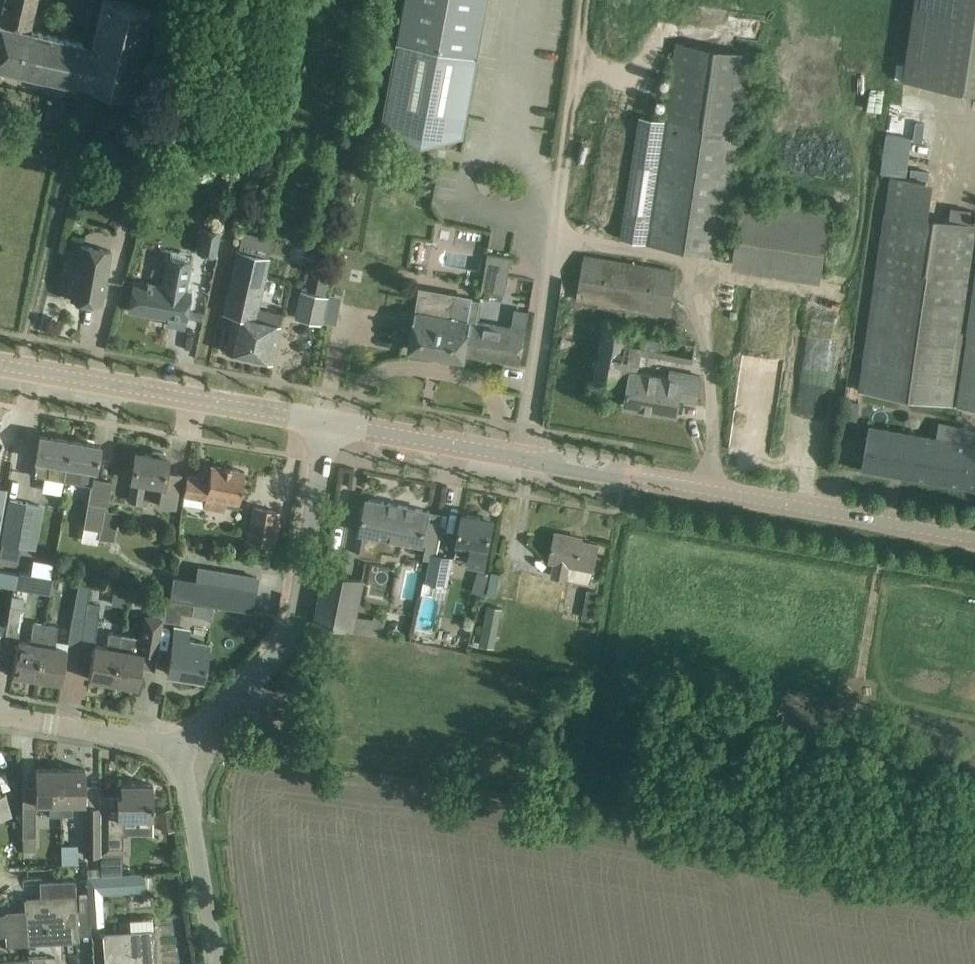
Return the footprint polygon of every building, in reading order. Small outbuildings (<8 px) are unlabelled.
[(73,85),(82,47),(83,43),(29,30),(36,0),(5,0),(0,20),(0,68),(73,85)] [(82,87),(83,83),(130,94),(134,74),(150,8),(115,0),(102,0),(90,49),(82,47),(73,85),(82,87)] [(381,121),(394,123),(395,123),(419,136),(421,127),(460,135),(474,56),(478,35),(485,0),(404,0),(381,121)] [(905,80),(974,90),(974,0),(917,0),(905,80)] [(756,55),(696,46),(677,43),(665,120),(641,116),(622,239),(726,255),(728,238),(733,239),(736,218),(731,217),(756,55)] [(890,103),(887,127),(911,130),(914,107),(890,103)] [(162,122),(164,114),(131,106),(128,113),(162,122)] [(882,170),(908,174),(914,135),(888,131),(882,170)] [(226,141),(223,151),(236,154),(239,144),(226,141)] [(340,143),(337,159),(349,162),(352,146),(340,143)] [(936,168),(938,151),(920,149),(918,166),(936,168)] [(860,390),(963,405),(974,407),(974,224),(968,223),(948,220),(930,217),(935,183),(891,176),(886,211),(860,390)] [(735,265),(823,278),(834,210),(745,196),(735,265)] [(950,205),(948,220),(968,223),(970,208),(950,205)] [(204,227),(199,252),(217,255),(221,231),(204,227)] [(77,264),(74,280),(71,300),(101,305),(104,285),(111,250),(81,245),(80,247),(78,247),(75,264),(77,264)] [(237,251),(227,293),(223,313),(234,315),(226,351),(271,362),(280,325),(279,324),(281,313),(257,308),(269,257),(237,251)] [(488,254),(485,272),(509,276),(511,257),(488,254)] [(670,315),(678,271),(586,254),(578,299),(670,315)] [(134,282),(132,290),(129,310),(185,320),(190,292),(186,291),(191,263),(171,260),(166,288),(134,282)] [(328,297),(328,295),(302,290),(297,316),(323,322),(325,308),(328,297)] [(521,363),(524,343),(526,330),(452,317),(455,301),(420,294),(417,311),(416,311),(410,349),(465,359),(466,354),(521,363)] [(328,297),(325,308),(338,311),(341,299),(328,297)] [(620,386),(624,387),(625,387),(629,366),(639,367),(642,352),(695,361),(698,342),(697,342),(696,343),(629,331),(630,323),(606,318),(594,383),(619,387),(620,386)] [(697,402),(700,383),(701,376),(671,371),(670,378),(631,371),(625,405),(677,415),(680,399),(697,402)] [(848,401),(846,419),(858,420),(860,402),(848,401)] [(974,487),(974,445),(870,426),(863,467),(974,487)] [(62,480),(70,441),(40,436),(36,459),(34,475),(47,478),(62,480)] [(93,485),(99,446),(70,441),(62,480),(78,482),(93,485)] [(133,479),(129,498),(142,501),(145,481),(163,484),(160,503),(176,506),(178,494),(181,475),(165,472),(167,457),(165,457),(165,454),(164,452),(154,450),(151,452),(151,454),(136,452),(132,472),(131,479),(133,479)] [(186,475),(183,495),(185,495),(204,499),(202,505),(223,509),(225,500),(239,502),(244,471),(211,465),(209,474),(202,472),(201,478),(186,475)] [(110,492),(92,489),(85,525),(85,527),(100,530),(104,506),(108,507),(110,492)] [(360,555),(380,559),(382,549),(400,553),(402,538),(423,542),(423,541),(435,544),(441,514),(368,499),(361,533),(364,533),(360,555)] [(11,500),(3,543),(17,545),(25,547),(34,548),(48,551),(43,574),(53,576),(58,551),(56,550),(59,537),(36,533),(37,531),(38,525),(41,505),(11,500)] [(113,541),(118,511),(107,509),(108,507),(104,506),(100,530),(98,538),(113,541)] [(247,541),(273,546),(279,511),(253,507),(247,541)] [(458,541),(456,553),(470,555),(469,563),(485,566),(489,547),(490,540),(494,520),(464,514),(460,534),(458,541)] [(556,533),(552,552),(550,560),(556,561),(553,575),(567,578),(590,582),(593,568),(598,544),(576,540),(577,537),(556,533)] [(435,554),(429,582),(447,586),(453,558),(435,554)] [(256,577),(199,567),(193,602),(251,612),(256,577)] [(479,571),(474,589),(484,591),(489,573),(479,571)] [(18,573),(15,572),(13,588),(29,591),(32,574),(31,574),(18,572),(18,573)] [(316,621),(333,624),(380,634),(383,620),(359,615),(365,580),(362,579),(326,572),(316,621)] [(521,591),(519,598),(530,600),(531,596),(566,602),(569,584),(523,576),(521,591)] [(591,619),(596,591),(587,589),(582,617),(591,619)] [(127,592),(113,590),(111,604),(125,606),(127,592)] [(18,637),(23,608),(25,599),(11,597),(10,606),(5,634),(18,637)] [(167,599),(163,621),(179,624),(181,613),(191,615),(193,604),(167,599)] [(81,639),(93,641),(100,604),(88,602),(86,610),(81,639)] [(488,606),(487,613),(500,615),(501,609),(488,606)] [(67,643),(67,646),(80,648),(81,639),(86,610),(74,608),(72,617),(70,628),(67,643)] [(121,634),(113,682),(137,686),(140,666),(142,654),(155,656),(156,647),(161,618),(149,616),(143,615),(140,637),(138,649),(132,648),(133,642),(131,639),(132,636),(121,634)] [(36,678),(46,624),(34,622),(30,642),(17,640),(12,674),(36,678)] [(46,624),(36,678),(61,682),(64,661),(66,649),(54,647),(56,641),(58,626),(46,624)] [(167,673),(202,679),(208,643),(187,639),(188,629),(174,627),(167,673)] [(484,629),(480,644),(494,647),(497,631),(484,629)] [(88,678),(113,682),(121,634),(111,633),(108,635),(106,647),(94,645),(88,678)] [(59,769),(35,769),(35,785),(35,805),(51,804),(51,815),(59,815),(59,769)] [(85,804),(85,769),(59,769),(59,815),(74,815),(74,804),(85,804)] [(100,794),(100,806),(100,856),(100,868),(101,876),(122,874),(122,854),(122,830),(122,818),(153,818),(152,784),(120,784),(120,794),(100,794)] [(0,794),(0,818),(11,817),(5,793),(0,794)] [(100,806),(82,806),(83,856),(100,856),(100,806)] [(24,807),(24,836),(37,836),(37,807),(24,807)] [(173,830),(170,808),(157,810),(160,832),(173,830)] [(100,876),(87,877),(89,909),(90,925),(104,924),(102,893),(144,891),(144,889),(144,886),(143,874),(143,873),(122,874),(101,876),(100,876)] [(5,912),(3,912),(3,914),(5,934),(5,944),(8,944),(7,941),(26,940),(27,942),(29,942),(29,940),(45,939),(47,934),(76,932),(76,939),(79,938),(78,936),(77,918),(77,911),(74,878),(39,881),(40,897),(25,898),(23,898),(24,913),(5,914),(5,912)] [(104,963),(156,963),(154,931),(102,935),(104,963)]
